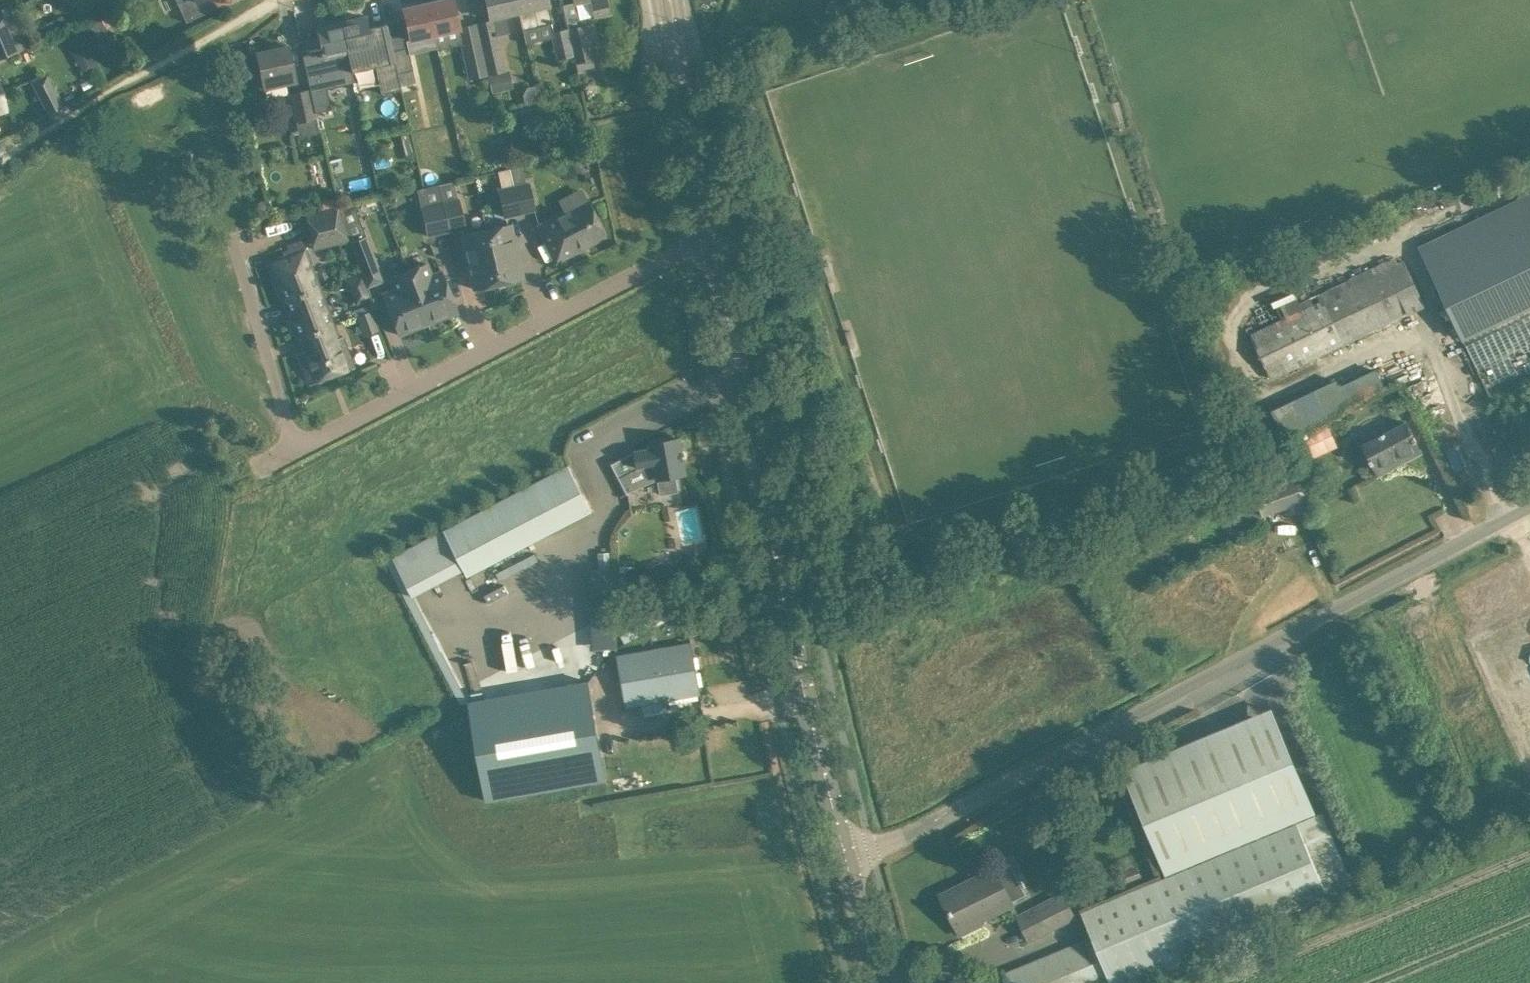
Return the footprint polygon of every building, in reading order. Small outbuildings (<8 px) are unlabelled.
[(186,21),(216,7),(212,0),(176,0),(186,21)] [(427,2),(434,34),(459,28),(452,0),(436,0),(427,2)] [(516,0),(486,0),(490,18),(494,35),(509,32),(505,14),(519,11),(516,0)] [(519,11),(522,29),(537,26),(552,22),(548,5),(548,4),(547,0),(516,0),(519,11)] [(566,20),(577,69),(592,66),(581,19),(609,12),(606,0),(574,0),(574,1),(562,4),(566,20)] [(811,13),(825,7),(822,0),(805,0),(811,13)] [(434,34),(427,2),(402,8),(409,39),(434,34)] [(15,34),(6,12),(0,14),(0,40),(15,34)] [(341,21),(350,65),(374,60),(379,87),(399,84),(397,72),(392,50),(373,54),(369,36),(365,16),(341,21)] [(327,70),(350,65),(341,21),(316,27),(323,56),(324,56),(327,70)] [(551,32),(557,58),(573,54),(567,29),(551,32)] [(0,40),(0,58),(21,49),(15,34),(0,40)] [(482,48),(479,36),(461,40),(469,77),(488,73),(482,48)] [(482,48),(488,73),(504,70),(498,44),(482,48)] [(256,52),(260,72),(264,88),(295,81),(287,46),(256,52)] [(408,46),(392,50),(397,72),(399,84),(400,85),(415,82),(413,69),(408,46)] [(488,73),(492,92),(509,88),(505,69),(504,70),(488,73)] [(47,75),(31,80),(48,113),(62,105),(47,75)] [(309,90),(290,94),(296,121),(298,121),(315,117),(314,110),(310,92),(309,90)] [(528,182),(513,185),(519,212),(534,209),(528,182)] [(519,212),(513,185),(498,189),(504,216),(519,212)] [(564,212),(538,226),(556,260),(604,234),(581,190),(559,202),(564,212)] [(1431,271),(1453,320),(1462,338),(1529,305),(1529,192),(1418,245),(1431,271)] [(443,201),(449,228),(464,225),(458,198),(443,201)] [(449,230),(443,201),(421,206),(427,235),(449,230)] [(354,204),(337,208),(349,240),(360,267),(376,261),(354,204)] [(306,215),(313,248),(349,240),(337,208),(306,215)] [(509,223),(486,228),(498,283),(521,278),(509,223)] [(498,283),(486,228),(462,234),(475,288),(498,283)] [(267,260),(282,300),(319,286),(302,239),(286,245),(289,252),(267,260)] [(1405,260),(1280,319),(1250,333),(1271,378),(1276,375),(1425,304),(1405,260)] [(427,263),(408,270),(428,322),(457,311),(441,271),(431,275),(427,263)] [(428,322),(408,270),(389,277),(394,289),(383,293),(399,334),(428,322)] [(362,272),(347,278),(351,289),(366,283),(362,272)] [(282,300),(296,337),(333,323),(319,286),(282,300)] [(376,321),(371,310),(357,316),(361,327),(376,321)] [(333,323),(296,337),(301,350),(297,352),(309,384),(354,367),(342,335),(338,336),(333,323)] [(1340,380),(1272,413),(1286,442),(1392,390),(1382,370),(1344,388),(1340,380)] [(1363,443),(1370,458),(1380,475),(1381,475),(1379,472),(1397,462),(1399,465),(1422,453),(1405,421),(1363,443)] [(1322,426),(1301,435),(1312,458),(1332,448),(1322,426)] [(656,462),(658,477),(661,494),(679,490),(676,475),(686,473),(680,437),(665,439),(665,437),(654,439),(654,441),(652,442),(653,447),(636,450),(613,463),(620,477),(639,467),(639,465),(656,462)] [(1253,477),(1258,492),(1254,493),(1262,515),(1300,501),(1318,495),(1305,458),(1253,477)] [(569,464),(445,529),(468,574),(593,510),(569,464)] [(611,551),(599,552),(600,568),(611,567),(612,567),(611,551)] [(555,659),(596,640),(576,597),(498,635),(514,667),(550,650),(555,659)] [(644,612),(618,625),(626,642),(652,629),(644,612)] [(691,642),(672,646),(618,655),(627,705),(700,692),(691,642)] [(589,680),(470,701),(487,800),(606,779),(589,680)] [(1024,964),(1005,972),(1010,982),(1104,982),(1110,980),(1111,982),(1132,982),(1221,946),(1218,941),(1328,895),(1297,821),(1253,715),(1123,769),(1167,875),(1082,911),(1092,936),(1024,964)] [(1143,878),(1137,864),(1118,872),(1124,886),(1143,878)] [(995,867),(971,879),(941,894),(961,933),(981,923),(979,920),(1012,903),(995,867)] [(1017,915),(1029,939),(1075,916),(1063,892),(1017,915)]
